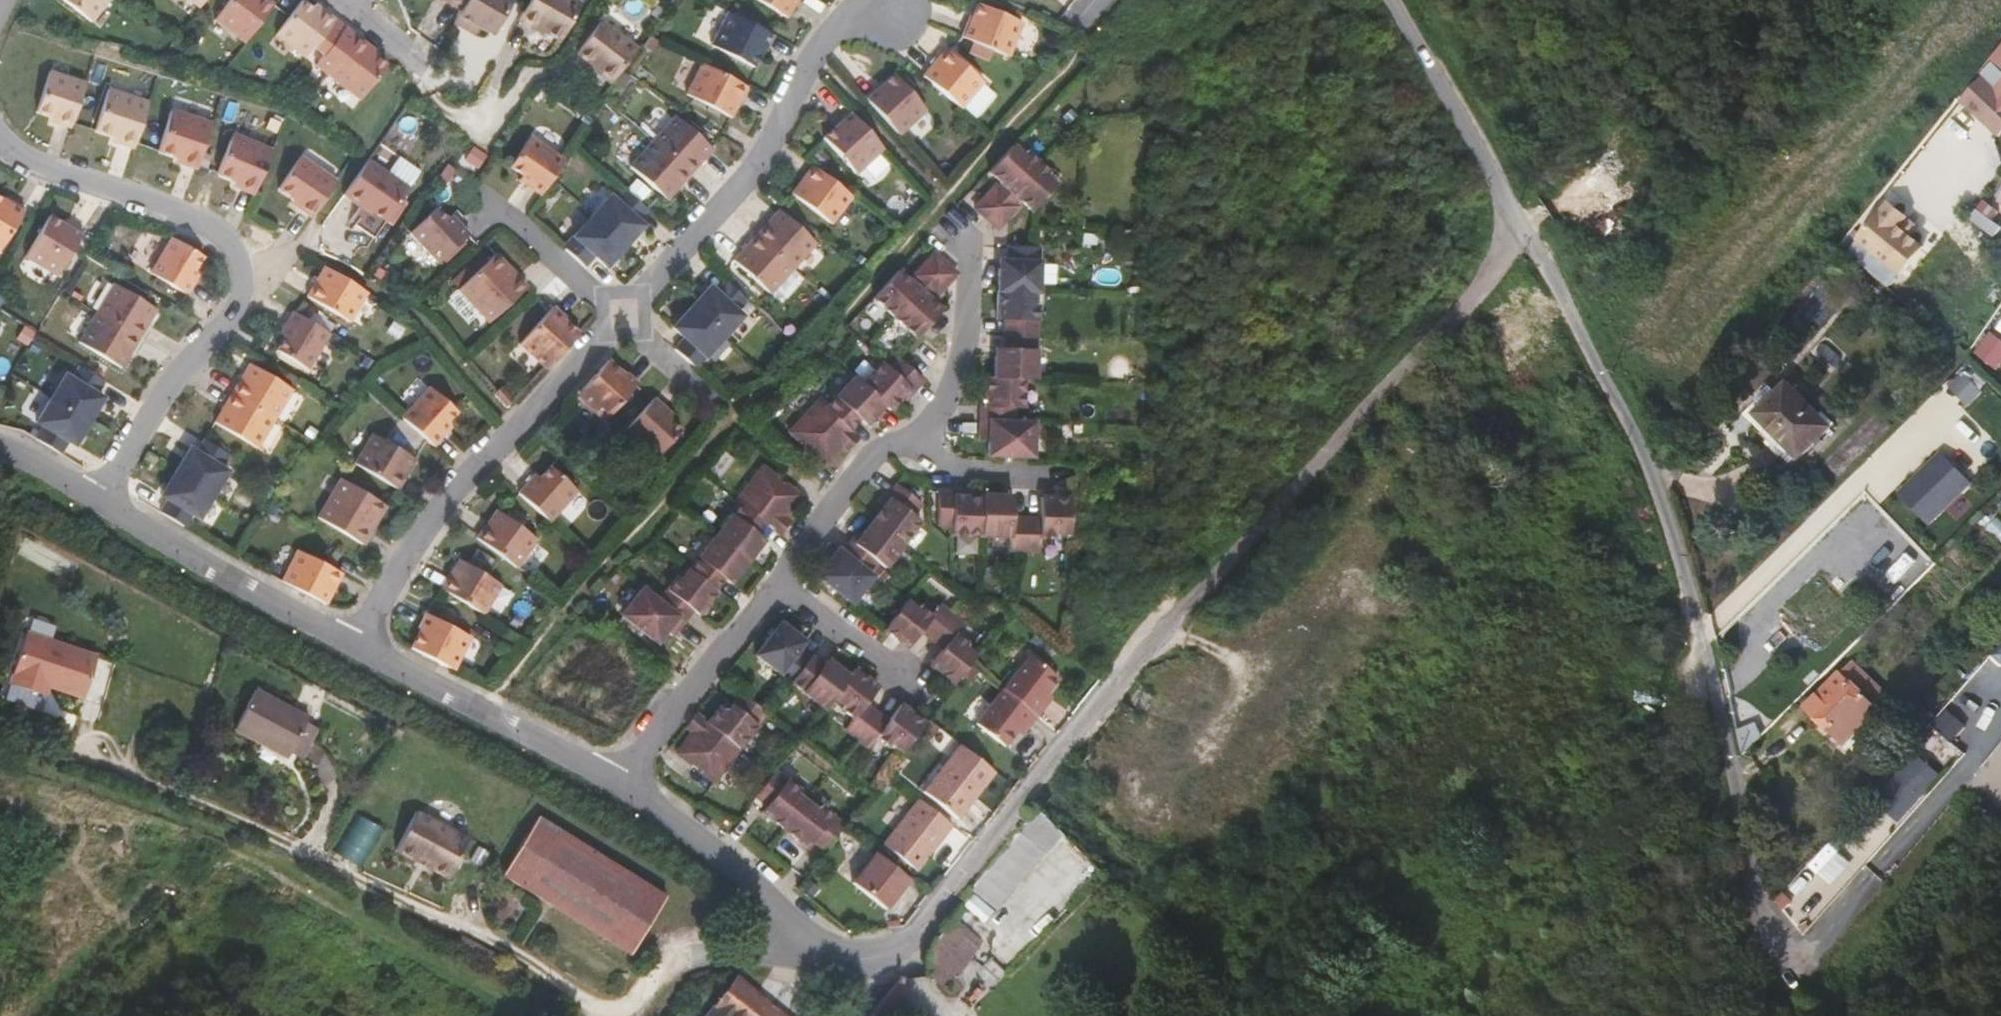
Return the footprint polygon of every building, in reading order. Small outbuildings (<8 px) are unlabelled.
[(91,22),(107,0),(62,0),(91,22)] [(215,20),(245,43),(274,5),(268,0),(231,0),(215,20)] [(323,11),(309,0),(303,0),(302,1),(320,15),(323,11)] [(460,10),(465,0),(442,0),(460,10)] [(460,10),(452,23),(464,32),(465,30),(469,25),(473,27),(491,38),(513,0),(465,0),(460,10)] [(517,21),(541,35),(542,32),(559,42),(581,4),(574,0),(529,0),(517,21)] [(786,17),(797,0),(758,0),(786,17)] [(320,15),(302,1),(276,35),(306,58),(314,48),(323,55),(345,28),(323,11),(320,15)] [(1023,22),(978,3),(970,22),(968,21),(961,36),(1008,56),(1023,22)] [(657,4),(649,16),(656,22),(665,10),(657,4)] [(710,45),(753,67),(763,48),(766,49),(773,35),(728,11),(710,45)] [(601,21),(574,53),(589,68),(591,65),(609,84),(636,48),(601,21)] [(654,25),(649,34),(658,40),(663,31),(654,25)] [(381,62),(365,49),(368,45),(345,28),(323,55),(315,66),(356,97),(381,62)] [(977,76),(945,49),(939,43),(916,70),(922,75),(954,102),(977,76)] [(384,57),(368,45),(365,49),(381,62),(384,57)] [(390,62),(384,57),(381,62),(386,66),(390,62)] [(78,66),(63,63),(61,71),(85,76),(88,61),(79,59),(78,66)] [(386,66),(381,62),(356,97),(360,100),(386,66)] [(747,86),(702,63),(686,94),(731,117),(747,86)] [(37,111),(51,116),(58,118),(57,123),(71,127),(86,83),(50,72),(37,111)] [(926,110),(894,74),(878,88),(876,86),(864,97),(899,135),(926,110)] [(96,130),(114,136),(121,138),(119,143),(134,148),(149,103),(109,89),(96,130)] [(2000,103),(1985,119),(2000,134),(2000,104),(2000,103)] [(159,151),(177,157),(184,159),(182,164),(198,169),(213,123),(172,110),(159,151)] [(884,148),(849,110),(838,121),(839,123),(823,137),(856,173),(884,148)] [(712,148),(675,115),(652,140),(689,174),(712,148)] [(217,173),(234,181),(241,184),(239,188),(254,194),(273,150),(234,134),(217,173)] [(564,160),(530,136),(509,166),(522,175),(518,180),(540,195),(564,160)] [(689,174),(652,140),(629,166),(666,199),(689,174)] [(989,170),(1000,180),(1003,183),(999,188),(996,185),(995,184),(975,206),(986,217),(1038,160),(1026,149),(1023,153),(1013,144),(989,170)] [(389,168),(397,155),(379,145),(372,158),(389,168)] [(472,147),(464,159),(479,170),(488,158),(472,147)] [(288,196),(310,164),(300,157),(278,189),(288,196)] [(368,160),(343,195),(359,206),(353,215),(358,219),(355,224),(374,238),(386,221),(408,188),(368,160)] [(1018,197),(1021,199),(1032,210),(1056,183),(1046,174),(1049,171),(1038,160),(986,217),(997,227),(1018,205),(1017,204),(1014,201),(1018,197)] [(336,181),(310,164),(288,196),(293,199),(301,205),(299,209),(311,218),(336,181)] [(852,195),(813,165),(791,193),(831,223),(852,195)] [(647,208),(626,190),(616,201),(610,195),(592,216),(624,246),(643,225),(637,220),(647,208)] [(25,209),(11,201),(10,203),(0,197),(0,250),(25,209)] [(290,203),(299,209),(301,205),(293,199),(290,203)] [(1890,203),(1861,240),(1904,274),(1924,248),(1900,229),(1909,218),(1890,203)] [(409,232),(437,263),(468,234),(451,215),(446,219),(436,208),(409,232)] [(817,243),(780,209),(756,235),(793,268),(817,243)] [(1971,220),(1996,239),(2000,232),(2000,227),(1978,210),(1971,220)] [(25,256),(57,276),(84,232),(70,224),(69,226),(50,215),(25,256)] [(624,246),(592,216),(563,247),(584,266),(594,255),(606,266),(624,246)] [(793,268),(756,235),(733,260),(770,294),(793,268)] [(172,237),(142,286),(179,308),(200,272),(195,269),(203,256),(172,237)] [(1038,291),(1040,246),(1008,245),(1008,260),(1007,268),(999,267),(998,289),(1033,291),(1038,291)] [(947,260),(936,250),(915,272),(916,273),(919,276),(915,280),(912,277),(901,267),(875,295),(896,315),(947,260)] [(457,289),(488,322),(526,287),(496,253),(457,289)] [(1008,260),(999,259),(999,267),(1007,268),(1008,260)] [(937,293),(958,270),(947,260),(896,315),(918,335),(944,307),(932,296),(929,293),(934,289),(936,292),(937,293)] [(364,290),(321,264),(303,294),(346,320),(364,290)] [(746,299),(726,280),(716,291),(710,286),(691,306),(724,336),(743,315),(737,310),(746,299)] [(157,309),(115,283),(97,313),(140,339),(157,309)] [(1033,304),(1033,291),(998,289),(997,320),(1005,320),(1004,335),(1036,336),(1037,336),(1038,305),(1033,304)] [(553,306),(519,344),(546,369),(579,333),(563,318),(565,317),(553,306)] [(724,336),(691,306),(672,327),(685,338),(675,349),(695,368),(724,336)] [(308,369),(330,333),(293,311),(280,334),(285,337),(277,350),(308,369)] [(140,339),(97,313),(79,342),(122,368),(140,339)] [(21,340),(29,345),(37,332),(29,327),(21,340)] [(1034,381),(1036,336),(1004,335),(1004,349),(1003,358),(995,357),(994,379),(1024,380),(1034,381)] [(1997,370),(2000,366),(2000,348),(1988,338),(1976,354),(1997,370)] [(1004,349),(995,349),(995,357),(1003,358),(1004,349)] [(925,377),(900,354),(890,365),(884,359),(863,381),(886,402),(891,407),(904,393),(911,385),(914,388),(925,377)] [(576,396),(604,421),(638,383),(626,372),(624,374),(609,360),(576,396)] [(293,389),(250,363),(232,393),(275,419),(293,389)] [(104,381),(80,366),(72,379),(65,375),(51,398),(89,421),(103,398),(96,393),(104,381)] [(886,402),(863,381),(856,374),(826,406),(850,428),(860,417),(866,423),(886,402)] [(1023,411),(1024,380),(994,379),(986,379),(985,408),(981,408),(980,424),(1014,425),(1015,410),(1023,411)] [(1799,458),(1831,427),(1787,383),(1749,420),(1768,439),(1765,442),(1779,456),(1788,447),(1799,458)] [(914,388),(911,385),(904,393),(907,396),(914,388)] [(430,387),(402,417),(433,446),(451,427),(447,423),(457,411),(430,387)] [(514,404),(503,390),(494,397),(506,411),(514,404)] [(275,419),(232,393),(214,422),(257,448),(275,419)] [(89,421),(51,398),(36,422),(44,426),(36,439),(60,453),(64,447),(67,441),(74,445),(89,421)] [(626,429),(657,457),(681,430),(670,420),(674,415),(654,398),(626,429)] [(850,428),(826,406),(819,400),(790,431),(824,463),(842,443),(848,449),(859,437),(850,428)] [(1014,425),(980,424),(980,443),(989,443),(988,458),(1032,460),(1034,426),(1014,425)] [(416,459),(373,433),(355,463),(398,489),(416,459)] [(228,454),(204,439),(197,452),(190,448),(175,472),(213,495),(228,471),(221,467),(228,454)] [(1898,493),(1932,525),(1974,480),(1941,448),(1898,493)] [(550,521),(578,491),(551,466),(540,478),(536,474),(518,493),(550,521)] [(800,495),(763,466),(736,500),(740,503),(765,522),(780,533),(790,521),(783,516),(800,495)] [(213,495),(175,472),(161,495),(168,500),(160,512),(184,527),(192,514),(199,519),(213,495)] [(386,506),(342,479),(318,518),(363,545),(386,506)] [(888,501),(882,508),(870,523),(899,547),(918,524),(911,518),(921,507),(894,486),(884,498),(888,501)] [(566,509),(577,517),(591,500),(579,491),(566,509)] [(962,501),(952,500),(952,496),(936,495),(935,529),(950,529),(950,538),(980,539),(981,501),(962,501)] [(882,508),(888,501),(884,498),(878,506),(882,508)] [(1011,520),(1011,500),(981,499),(981,501),(980,539),(1010,540),(1010,553),(1024,553),(1025,521),(1011,520)] [(1070,537),(1071,502),(1041,501),(1040,521),(1025,521),(1024,553),(1039,554),(1039,541),(1056,542),(1056,537),(1070,537)] [(765,522),(740,503),(713,537),(745,562),(763,539),(756,534),(765,522)] [(538,539),(497,510),(476,538),(517,567),(538,539)] [(899,547),(870,523),(858,538),(851,546),(848,543),(838,555),(864,577),(873,565),(880,571),(899,547)] [(854,536),(848,543),(851,546),(858,538),(854,536)] [(745,562),(713,537),(687,572),(712,591),(721,579),(728,585),(745,562)] [(864,577),(838,555),(826,546),(814,561),(821,567),(812,578),(846,606),(868,580),(864,577)] [(281,581),(326,604),(342,573),(298,550),(281,581)] [(502,585),(459,558),(441,588),(484,614),(502,585)] [(712,591),(687,572),(678,582),(674,579),(655,604),(681,624),(690,612),(696,617),(714,593),(712,591)] [(681,624),(655,604),(639,591),(618,618),(653,645),(662,634),(669,639),(681,624)] [(901,598),(879,626),(903,645),(916,629),(928,638),(948,612),(936,603),(928,613),(915,603),(912,607),(901,598)] [(963,640),(951,631),(959,621),(948,612),(928,638),(939,647),(926,663),(938,672),(963,640)] [(454,670),(471,637),(426,613),(418,628),(421,629),(411,648),(454,670)] [(790,632),(773,618),(748,650),(784,678),(803,653),(792,644),(785,638),(790,632)] [(100,655),(29,631),(12,683),(48,695),(51,686),(86,698),(100,655)] [(792,644),(797,637),(790,632),(785,638),(792,644)] [(1059,657),(1030,633),(1003,667),(1036,694),(1046,682),(1041,678),(1047,671),(1059,657)] [(972,654),(961,645),(964,641),(963,640),(938,672),(950,682),(972,654)] [(843,673),(820,655),(815,662),(803,653),(784,678),(786,680),(818,705),(827,693),(843,673)] [(1890,698),(1852,661),(1806,707),(1844,747),(1890,698)] [(873,683),(849,665),(843,673),(827,693),(838,701),(835,705),(848,715),(840,725),(852,734),(872,709),(860,700),(873,683)] [(1003,667),(975,701),(1004,724),(1016,710),(1021,703),(1026,707),(1036,694),(1003,667)] [(1052,675),(1047,671),(1041,678),(1046,682),(1052,675)] [(1933,709),(1961,679),(1952,671),(1925,701),(1933,709)] [(290,752),(291,751),(302,757),(316,729),(305,723),(309,717),(255,689),(234,729),(261,743),(264,738),(290,752)] [(761,711),(736,691),(727,703),(722,710),(715,704),(702,721),(734,746),(761,711)] [(727,703),(721,698),(715,704),(722,710),(727,703)] [(908,711),(896,702),(884,718),(872,709),(852,734),(864,743),(871,733),(883,743),(908,711)] [(1021,703),(1016,710),(1021,714),(1026,707),(1021,703)] [(920,720),(908,711),(883,743),(884,744),(887,740),(898,748),(920,720)] [(734,746),(702,721),(690,713),(680,725),(687,730),(670,751),(707,780),(734,746)] [(1003,755),(969,727),(931,774),(965,802),(1003,755)] [(405,734),(327,856),(359,874),(434,754),(405,734)] [(261,743),(287,757),(290,752),(264,738),(261,743)] [(1915,758),(1879,799),(1900,818),(1936,778),(1915,758)] [(794,785),(770,766),(750,791),(761,801),(756,807),(780,825),(802,798),(791,789),(794,785)] [(959,809),(926,781),(889,826),(923,853),(959,809)] [(829,812),(816,802),(813,806),(802,798),(780,825),(804,844),(809,838),(829,812)] [(980,890),(1003,909),(1050,851),(1053,855),(1071,832),(1045,806),(980,890)] [(416,811),(395,851),(448,881),(469,840),(416,811)] [(840,821),(829,812),(809,838),(820,847),(840,821)] [(539,815),(501,875),(630,955),(667,895),(539,815)] [(942,861),(965,838),(954,828),(932,851),(942,861)] [(915,862),(882,836),(858,865),(891,892),(915,862)] [(1791,883),(1780,895),(1788,901),(1798,889),(1791,883)] [(979,892),(969,904),(988,920),(998,909),(979,892)] [(1780,895),(1776,899),(1784,906),(1788,901),(1780,895)] [(987,943),(959,918),(936,946),(935,975),(947,988),(987,943)] [(735,978),(704,1015),(784,1015),(735,978)] [(863,1005),(854,1015),(871,1015),(863,1005)]
